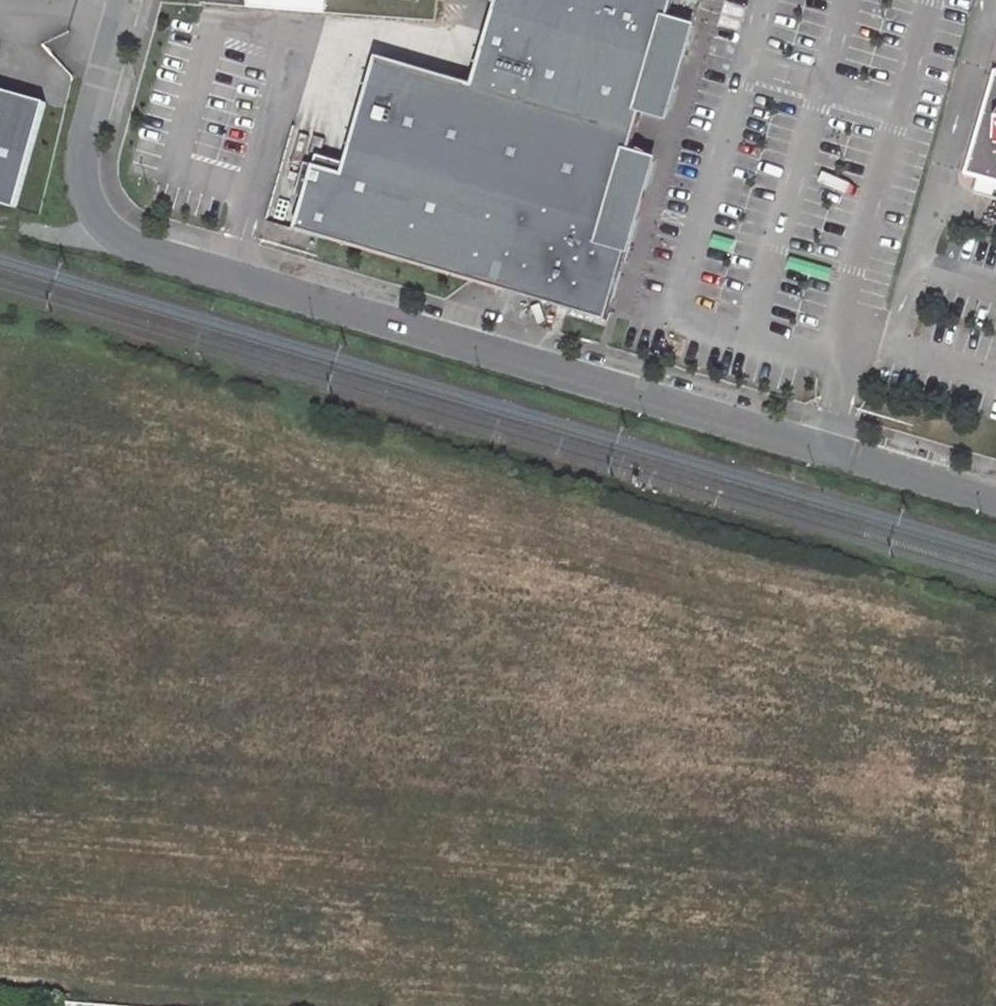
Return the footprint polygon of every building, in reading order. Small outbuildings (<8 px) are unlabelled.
[(248,6),(325,12),(326,0),(249,0),(248,6)] [(302,229),(470,281),(528,298),(609,321),(628,252),(637,254),(666,157),(636,149),(647,114),(674,121),(705,21),(676,13),(680,0),(503,0),(477,90),(384,61),(351,168),(323,160),(302,229)] [(995,75),(965,179),(977,182),(973,197),(995,203),(995,75)] [(15,209),(45,105),(0,92),(0,205),(15,209)]
